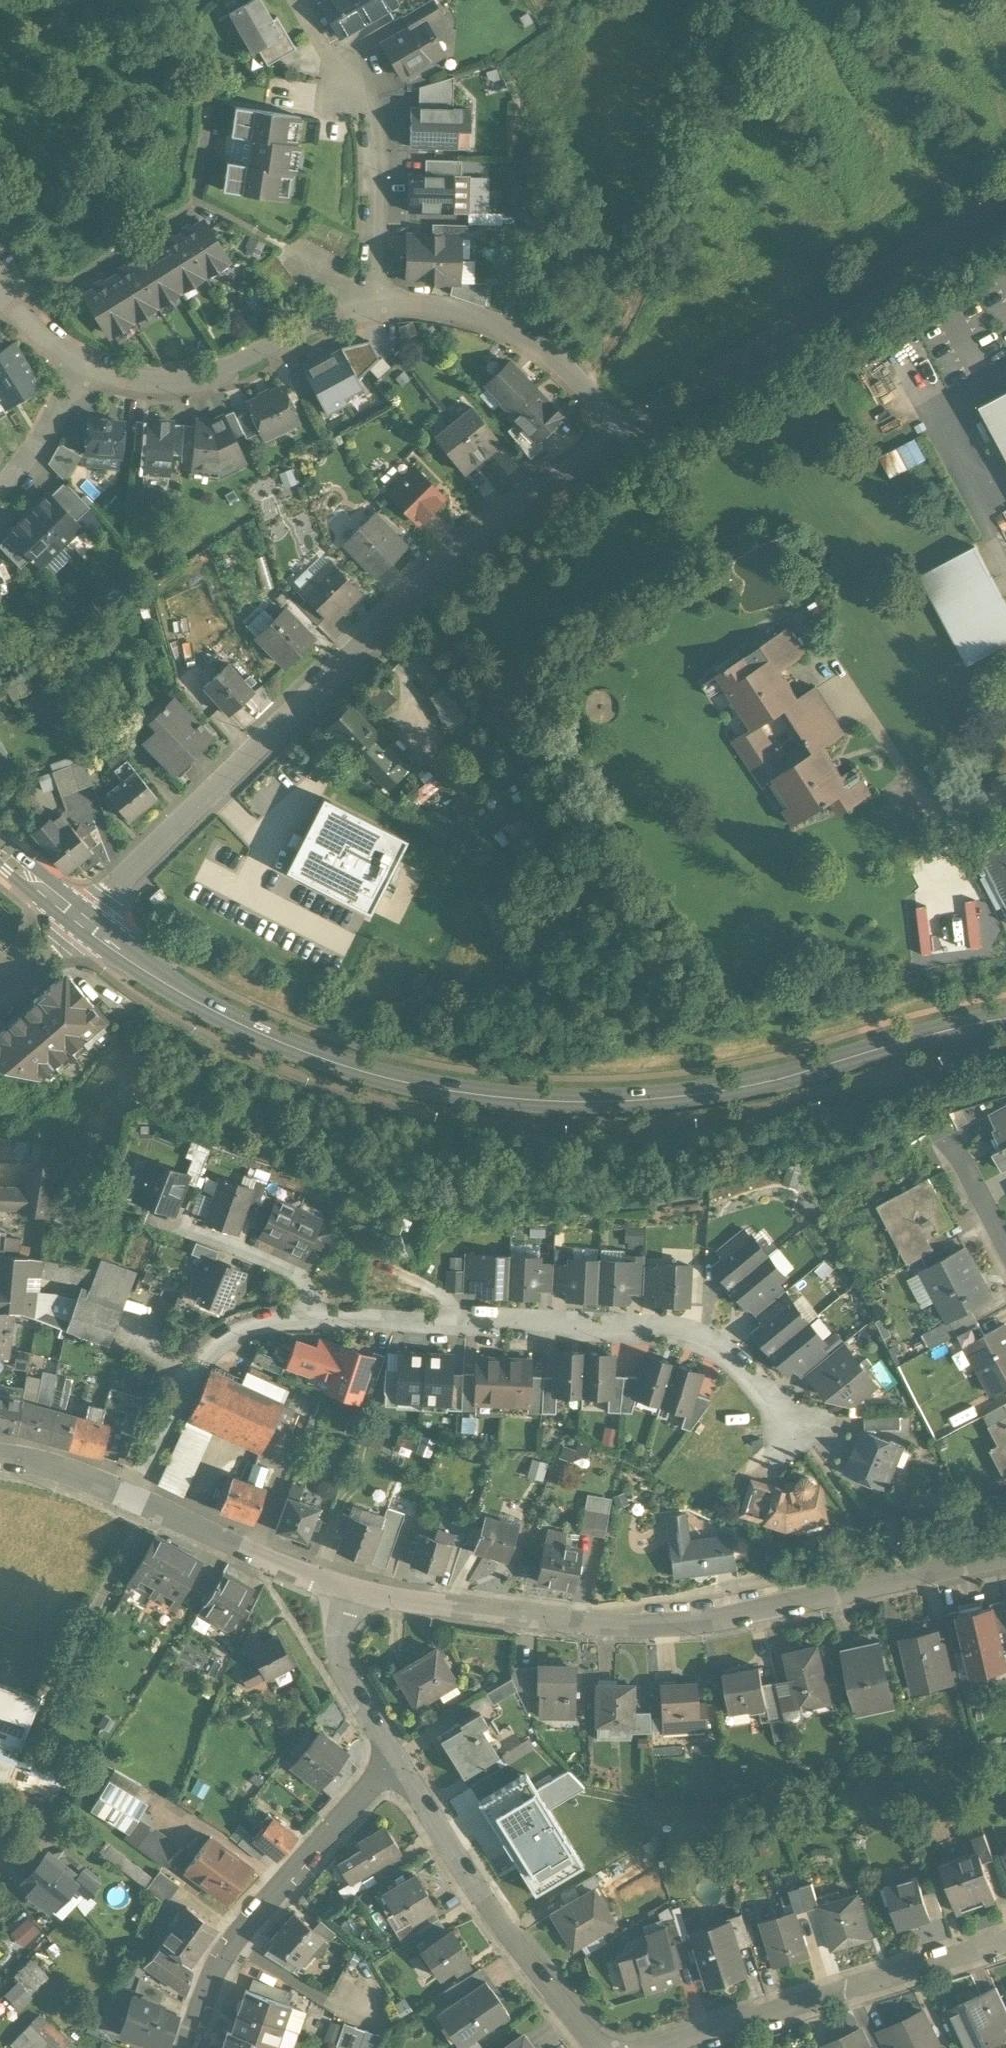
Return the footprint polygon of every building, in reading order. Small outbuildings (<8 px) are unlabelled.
[(260,0),(252,0),(228,14),(252,54),(261,48),(264,53),(261,55),(267,66),(294,50),(294,51),(296,50),(276,16),(275,17),(276,18),(272,21),(260,0)] [(320,4),(340,38),(388,10),(382,0),(327,0),(320,4)] [(402,17),(409,29),(423,21),(426,27),(443,17),(433,0),(431,0),(402,17)] [(409,29),(382,45),(402,77),(434,59),(425,44),(433,39),(426,27),(423,21),(409,29)] [(419,87),(419,108),(452,109),(453,77),(419,87)] [(300,117),(235,107),(230,136),(232,136),(228,162),(226,162),(222,190),(287,200),(291,173),(295,174),(300,145),(296,144),(300,117)] [(419,108),(411,108),(410,148),(457,149),(457,130),(469,130),(470,110),(452,109),(419,108)] [(425,160),(425,176),(454,176),(461,176),(461,161),(425,160)] [(408,176),(408,213),(454,214),(454,176),(425,176),(408,176)] [(204,224),(180,238),(203,274),(226,259),(204,224)] [(467,226),(432,225),(432,237),(460,238),(460,239),(467,239),(467,226)] [(432,237),(407,236),(407,259),(459,261),(460,239),(460,238),(432,237)] [(180,238),(157,253),(179,289),(203,274),(180,238)] [(157,253),(133,268),(155,304),(179,289),(157,253)] [(459,261),(407,259),(406,282),(452,283),(458,283),(459,261)] [(155,304),(133,268),(109,283),(131,318),(155,304)] [(131,318),(109,283),(85,298),(107,333),(131,318)] [(487,284),(458,283),(452,283),(450,295),(484,307),(487,284)] [(0,349),(0,398),(5,406),(39,384),(12,342),(0,349)] [(312,389),(326,415),(348,403),(345,398),(362,389),(357,379),(377,360),(368,343),(341,351),(302,371),(312,389)] [(535,390),(509,363),(486,385),(502,402),(500,404),(509,414),(508,415),(509,415),(535,390)] [(302,394),(312,389),(302,371),(301,368),(291,373),(302,394)] [(282,387),(247,403),(249,409),(259,431),(262,436),(297,420),(282,387)] [(561,417),(535,390),(509,415),(517,424),(535,442),(536,442),(561,417)] [(980,407),(1005,455),(1005,393),(980,407)] [(249,409),(235,415),(242,432),(245,437),(259,431),(249,409)] [(501,445),(472,409),(453,424),(482,460),(501,445)] [(232,410),(221,415),(231,437),(242,432),(235,415),(232,410)] [(211,421),(197,419),(196,425),(193,461),(192,469),(219,472),(242,461),(231,437),(221,415),(219,416),(219,417),(211,421)] [(97,420),(87,419),(87,421),(83,425),(82,432),(86,436),(84,453),(120,456),(123,422),(116,422),(112,425),(105,418),(100,417),(97,420)] [(171,421),(147,419),(147,421),(145,451),(143,471),(167,473),(169,453),(171,423),(171,421)] [(147,421),(135,420),(133,450),(145,451),(147,421)] [(183,424),(171,423),(169,453),(181,454),(183,424)] [(196,425),(183,424),(181,454),(180,460),(193,461),(196,425)] [(482,460),(453,424),(434,439),(463,474),(482,460)] [(535,442),(517,424),(508,433),(530,461),(543,449),(536,442),(535,442)] [(80,455),(59,442),(47,463),(64,480),(80,455)] [(414,469),(388,494),(418,524),(443,499),(414,469)] [(88,506),(64,480),(50,494),(74,520),(88,506)] [(50,494),(48,492),(27,512),(59,545),(79,526),(74,520),(50,494)] [(59,545),(27,512),(7,531),(9,533),(30,555),(29,557),(30,558),(32,557),(39,564),(59,545)] [(373,515),(344,544),(376,576),(384,568),(405,548),(373,515)] [(9,533),(0,542),(0,547),(19,566),(29,557),(30,555),(9,533)] [(923,571),(968,663),(1005,645),(1005,598),(979,543),(923,571)] [(359,593),(330,563),(301,591),(307,598),(326,617),(330,621),(359,593)] [(326,617),(307,598),(299,607),(317,625),(326,617)] [(299,607),(293,601),(284,609),(308,634),(317,625),(299,607)] [(816,608),(803,619),(810,628),(824,617),(816,608)] [(308,634),(284,609),(256,637),(284,666),(312,638),(308,634)] [(772,660),(756,670),(747,656),(728,669),(730,672),(731,671),(736,678),(729,682),(743,703),(738,706),(752,728),(753,729),(787,707),(800,698),(782,670),(806,655),(789,629),(762,646),(772,660)] [(251,692),(227,665),(204,686),(229,713),(251,692)] [(439,667),(422,677),(486,785),(503,775),(439,667)] [(812,690),(800,698),(787,707),(816,753),(826,747),(842,736),(812,690)] [(172,697),(164,705),(160,702),(157,704),(163,711),(151,723),(156,728),(142,742),(173,774),(187,760),(188,760),(211,737),(201,727),(202,726),(188,711),(186,713),(172,697)] [(787,707),(753,729),(752,728),(733,741),(764,788),(780,777),(816,753),(787,707)] [(351,708),(330,729),(354,753),(368,739),(375,732),(351,708)] [(382,753),(368,739),(354,753),(387,787),(407,767),(388,747),(382,753)] [(3,781),(19,772),(0,741),(0,776),(3,781)] [(816,753),(780,777),(798,804),(802,801),(811,815),(851,789),(859,802),(873,793),(856,767),(844,775),(826,747),(816,753)] [(134,771),(116,748),(103,758),(121,782),(134,771)] [(82,760),(69,765),(79,790),(92,785),(82,760)] [(69,765),(51,772),(60,796),(79,790),(69,765)] [(156,798),(134,771),(121,782),(106,794),(127,820),(156,798)] [(45,820),(25,782),(12,790),(33,829),(45,820)] [(369,915),(407,841),(323,798),(285,872),(369,915)] [(88,849),(61,815),(52,822),(48,818),(45,820),(33,829),(31,832),(42,845),(41,845),(63,872),(91,851),(89,849),(88,849)] [(979,855),(1005,906),(1005,841),(979,855)] [(0,1032),(0,1068),(39,1078),(42,1064),(52,1067),(104,1022),(91,1007),(93,1006),(69,978),(68,980),(65,976),(61,979),(60,978),(33,1001),(34,1003),(0,1032)] [(989,1115),(996,1129),(1005,1123),(1005,1106),(989,1115)] [(993,1130),(1002,1148),(994,1152),(1003,1170),(1005,1168),(1005,1123),(996,1129),(993,1130)] [(206,1150),(188,1143),(184,1153),(191,1155),(185,1172),(183,1178),(194,1182),(206,1150)] [(129,1155),(115,1192),(125,1196),(140,1159),(129,1155)] [(185,1172),(148,1158),(134,1195),(171,1209),(183,1178),(185,1172)] [(53,1169),(42,1167),(29,1166),(26,1189),(25,1202),(48,1204),(53,1169)] [(790,1167),(786,1181),(801,1185),(805,1171),(790,1167)] [(248,1187),(220,1177),(207,1215),(236,1225),(240,1212),(249,1187),(248,1187)] [(264,1182),(252,1177),(248,1187),(249,1187),(240,1212),(246,1214),(252,1216),(260,1193),(264,1182)] [(928,1178),(877,1205),(901,1250),(926,1236),(927,1237),(946,1227),(929,1196),(936,1193),(928,1178)] [(22,1208),(23,1202),(25,1202),(26,1189),(0,1188),(0,1207),(22,1208)] [(275,1199),(260,1193),(252,1216),(250,1221),(263,1226),(275,1199)] [(318,1218),(276,1198),(275,1199),(263,1226),(259,1234),(302,1254),(318,1218)] [(25,1202),(23,1202),(22,1208),(24,1208),(22,1214),(46,1218),(48,1204),(25,1202)] [(409,1217),(401,1214),(397,1223),(405,1227),(409,1217)] [(743,1228),(718,1248),(726,1257),(750,1237),(743,1228)] [(726,1257),(716,1265),(732,1286),(769,1255),(753,1235),(750,1237),(726,1257)] [(926,1236),(901,1250),(907,1262),(933,1248),(927,1237),(926,1236)] [(0,1250),(0,1256),(1,1256),(27,1259),(28,1259),(28,1249),(19,1247),(21,1242),(5,1238),(3,1250),(0,1250)] [(217,1249),(194,1240),(190,1251),(204,1257),(212,1260),(217,1249)] [(964,1245),(920,1269),(948,1320),(950,1319),(970,1308),(991,1297),(964,1245)] [(478,1253),(463,1253),(461,1287),(476,1288),(478,1253)] [(508,1255),(478,1253),(476,1288),(476,1292),(506,1294),(508,1255)] [(643,1255),(626,1254),(625,1261),(628,1261),(626,1290),(641,1290),(642,1266),(643,1255)] [(538,1257),(508,1255),(506,1294),(536,1295),(536,1286),(537,1263),(538,1257)] [(769,1255),(732,1286),(749,1306),(751,1304),(778,1282),(786,1275),(769,1255)] [(0,1260),(0,1261),(0,1311),(13,1313),(21,1314),(25,1277),(27,1259),(1,1256),(0,1260)] [(212,1260),(204,1257),(192,1287),(203,1291),(200,1299),(216,1305),(219,1298),(230,1302),(242,1272),(212,1260)] [(598,1260),(568,1258),(567,1264),(566,1288),(566,1297),(596,1299),(598,1260)] [(28,1259),(27,1259),(25,1277),(37,1279),(40,1260),(28,1259)] [(37,1279),(90,1292),(97,1273),(79,1268),(40,1260),(37,1279)] [(625,1261),(598,1260),(596,1299),(625,1300),(626,1290),(628,1261),(625,1261)] [(74,1311),(70,1320),(66,1332),(106,1347),(132,1275),(100,1263),(97,1273),(90,1292),(82,1314),(74,1311)] [(552,1263),(537,1263),(536,1286),(551,1287),(552,1263)] [(567,1264),(552,1263),(551,1287),(566,1288),(567,1264)] [(688,1264),(657,1263),(657,1267),(656,1291),(655,1302),(686,1303),(688,1264)] [(657,1267),(642,1266),(641,1290),(656,1291),(657,1267)] [(32,1296),(37,1279),(25,1277),(21,1314),(39,1323),(66,1332),(70,1320),(44,1312),(48,1301),(32,1296)] [(778,1282),(751,1304),(759,1313),(786,1291),(778,1282)] [(786,1291),(759,1313),(766,1322),(793,1300),(786,1291)] [(766,1322),(756,1331),(773,1351),(810,1321),(793,1300),(766,1322)] [(970,1308),(950,1319),(957,1332),(977,1321),(970,1308)] [(7,1361),(13,1313),(0,1311),(0,1360),(7,1361)] [(810,1321),(773,1351),(789,1371),(796,1365),(821,1345),(826,1341),(810,1321)] [(977,1321),(957,1332),(964,1345),(967,1343),(967,1342),(984,1333),(978,1321),(977,1321)] [(967,1342),(967,1343),(993,1391),(1005,1384),(1005,1323),(1005,1321),(984,1333),(967,1342)] [(326,1346),(318,1343),(316,1349),(300,1343),(293,1366),(331,1379),(341,1348),(327,1343),(326,1346)] [(821,1345),(796,1365),(804,1375),(810,1370),(828,1354),(821,1345)] [(370,1356),(342,1346),(341,1348),(331,1379),(329,1385),(357,1394),(364,1373),(370,1356)] [(828,1354),(810,1370),(818,1379),(846,1356),(846,1355),(838,1346),(828,1354)] [(285,1363),(256,1350),(251,1362),(280,1374),(285,1363)] [(383,1354),(372,1350),(370,1356),(364,1373),(376,1376),(383,1354)] [(398,1350),(397,1368),(395,1398),(397,1399),(421,1400),(423,1351),(398,1350)] [(582,1352),(554,1350),(553,1375),(552,1390),(554,1391),(580,1392),(582,1352)] [(450,1353),(423,1351),(421,1400),(446,1401),(448,1402),(449,1371),(450,1353)] [(133,1358),(117,1352),(113,1362),(129,1368),(133,1358)] [(610,1353),(582,1352),(580,1392),(606,1393),(608,1393),(609,1373),(610,1353)] [(871,1378),(850,1352),(846,1355),(846,1356),(818,1379),(830,1394),(852,1401),(870,1386),(871,1378)] [(30,1355),(16,1353),(14,1369),(27,1372),(30,1355)] [(502,1356),(474,1354),(473,1370),(472,1400),(474,1400),(500,1401),(502,1356)] [(638,1375),(632,1393),(634,1394),(659,1402),(671,1364),(645,1355),(638,1375)] [(530,1357),(502,1356),(500,1401),(525,1403),(528,1403),(529,1373),(530,1357)] [(698,1372),(671,1364),(659,1402),(684,1410),(686,1410),(692,1391),(698,1372)] [(396,1404),(397,1399),(395,1398),(397,1368),(384,1367),(382,1404),(396,1404)] [(473,1370),(461,1370),(462,1372),(460,1406),(474,1406),(474,1400),(472,1400),(473,1370)] [(460,1406),(462,1372),(449,1371),(448,1402),(446,1401),(446,1407),(460,1408),(460,1406)] [(235,1384),(209,1373),(189,1417),(211,1427),(262,1449),(274,1422),(281,1405),(235,1384)] [(534,1374),(529,1373),(528,1403),(525,1403),(525,1409),(539,1410),(541,1374),(534,1374)] [(621,1374),(609,1373),(608,1393),(606,1393),(605,1409),(619,1410),(621,1374)] [(239,1374),(235,1384),(281,1405),(306,1416),(310,1405),(239,1374)] [(553,1375),(541,1374),(539,1410),(553,1410),(554,1391),(552,1390),(553,1375)] [(638,1375),(621,1374),(619,1410),(629,1410),(634,1394),(632,1393),(638,1375)] [(44,1377),(38,1405),(50,1407),(56,1379),(44,1377)] [(710,1397),(692,1391),(686,1410),(684,1410),(679,1425),(688,1428),(710,1397)] [(143,1401),(110,1392),(105,1409),(138,1418),(143,1401)] [(16,1436),(22,1404),(22,1401),(0,1398),(0,1434),(16,1436)] [(57,1414),(22,1404),(16,1436),(49,1446),(57,1414)] [(306,1416),(281,1405),(274,1422),(298,1432),(306,1416)] [(86,1423),(85,1425),(99,1429),(104,1413),(90,1409),(86,1423)] [(138,1418),(105,1409),(104,1413),(99,1429),(109,1432),(126,1437),(133,1439),(140,1419),(138,1418)] [(57,1414),(49,1446),(67,1451),(75,1419),(57,1414)] [(367,1414),(363,1424),(385,1432),(389,1419),(367,1414)] [(901,1414),(865,1415),(865,1429),(901,1428),(901,1414)] [(989,1424),(999,1443),(990,1447),(1005,1474),(1005,1415),(989,1424)] [(189,1417),(158,1487),(179,1498),(211,1427),(189,1417)] [(86,1423),(75,1419),(67,1451),(101,1460),(109,1432),(99,1429),(85,1425),(86,1423)] [(363,1424),(357,1443),(378,1450),(385,1432),(363,1424)] [(865,1431),(849,1470),(884,1485),(901,1445),(865,1431)] [(126,1437),(123,1445),(130,1448),(133,1439),(126,1437)] [(272,1472),(256,1467),(250,1485),(265,1490),(272,1472)] [(798,1483),(798,1487),(787,1489),(779,1486),(768,1520),(782,1525),(803,1520),(827,1515),(821,1486),(817,1487),(816,1482),(814,1479),(812,1477),(808,1476),(805,1476),(802,1477),(799,1480),(798,1483)] [(250,1485),(231,1478),(226,1493),(221,1491),(217,1502),(222,1504),(219,1512),(253,1524),(265,1490),(250,1485)] [(779,1486),(753,1478),(742,1512),(768,1520),(779,1486)] [(303,1489),(293,1486),(288,1499),(298,1503),(303,1489)] [(298,1503),(288,1499),(277,1532),(306,1543),(311,1531),(316,1533),(320,1522),(314,1520),(318,1510),(298,1503)] [(383,1518),(352,1508),(349,1516),(350,1516),(350,1518),(381,1528),(384,1518),(383,1518)] [(596,1510),(585,1508),(585,1509),(584,1508),(580,1531),(591,1533),(596,1510)] [(382,1529),(370,1564),(386,1569),(404,1516),(386,1510),(383,1518),(384,1518),(381,1528),(382,1529)] [(608,1512),(596,1510),(591,1533),(591,1534),(604,1536),(608,1513),(607,1513),(608,1512)] [(381,1528),(350,1518),(350,1516),(349,1516),(344,1514),(337,1533),(343,1535),(337,1553),(370,1564),(382,1529),(381,1528)] [(731,1537),(701,1541),(702,1547),(689,1549),(685,1515),(665,1518),(672,1569),(693,1566),(694,1574),(735,1568),(731,1537)] [(827,1515),(803,1520),(805,1531),(809,1533),(824,1530),(829,1523),(827,1515)] [(497,1522),(484,1517),(473,1552),(507,1562),(516,1532),(496,1526),(497,1522)] [(457,1522),(442,1518),(437,1532),(452,1537),(457,1522)] [(452,1537),(450,1545),(451,1546),(461,1549),(469,1526),(457,1522),(452,1537)] [(548,1530),(544,1550),(561,1553),(562,1548),(565,1533),(548,1530)] [(437,1532),(435,1541),(420,1536),(417,1545),(413,1544),(411,1551),(415,1552),(410,1566),(442,1576),(451,1546),(450,1545),(452,1537),(437,1532)] [(155,1539),(131,1581),(154,1594),(178,1552),(155,1539)] [(561,1553),(544,1550),(538,1583),(573,1589),(580,1551),(562,1548),(561,1553)] [(200,1564),(178,1552),(154,1594),(176,1606),(186,1589),(200,1564)] [(223,1576),(200,1564),(186,1589),(208,1601),(223,1576)] [(250,1591),(223,1576),(208,1601),(200,1615),(227,1631),(229,1632),(241,1611),(241,1610),(240,1610),(250,1591)] [(990,1604),(990,1608),(992,1607),(998,1633),(1005,1631),(1005,1613),(1003,1601),(990,1604)] [(957,1615),(963,1639),(972,1678),(1005,1670),(1005,1668),(998,1633),(992,1607),(990,1608),(959,1615),(957,1615)] [(241,1611),(229,1632),(227,1631),(242,1640),(250,1620),(252,1616),(241,1611)] [(959,1612),(945,1615),(951,1642),(963,1639),(957,1615),(959,1615),(959,1612)] [(936,1634),(901,1642),(911,1685),(944,1677),(946,1677),(941,1652),(936,1634)] [(276,1638),(252,1651),(257,1661),(267,1680),(291,1667),(276,1638)] [(878,1645),(858,1649),(858,1652),(843,1655),(856,1711),(891,1703),(878,1645)] [(828,1704),(815,1649),(786,1656),(790,1674),(793,1674),(802,1710),(828,1704)] [(953,1650),(941,1652),(946,1677),(944,1677),(946,1685),(960,1682),(953,1650)] [(436,1651),(395,1677),(416,1711),(439,1697),(436,1692),(454,1681),(436,1651)] [(257,1661),(237,1671),(247,1690),(267,1680),(257,1661)] [(759,1669),(740,1673),(740,1672),(739,1672),(739,1673),(724,1675),(723,1675),(730,1715),(759,1710),(766,1709),(762,1687),(759,1669)] [(537,1670),(513,1670),(511,1680),(516,1693),(517,1694),(537,1694),(537,1670)] [(575,1671),(537,1670),(537,1694),(539,1694),(539,1714),(563,1715),(563,1719),(575,1719),(575,1671)] [(511,1680),(486,1695),(493,1707),(516,1693),(511,1680)] [(633,1687),(616,1687),(615,1683),(600,1683),(600,1688),(597,1688),(597,1723),(610,1723),(610,1728),(633,1728),(633,1716),(633,1687)] [(776,1684),(762,1687),(766,1709),(766,1710),(781,1708),(777,1688),(776,1684)] [(696,1685),(660,1688),(663,1734),(707,1731),(706,1712),(698,1712),(696,1685)] [(792,1685),(777,1688),(781,1708),(783,1714),(798,1711),(792,1685)] [(6,1787),(20,1752),(37,1703),(0,1690),(0,1785),(6,1787)] [(781,1708),(766,1710),(766,1709),(759,1710),(761,1723),(761,1725),(784,1722),(783,1714),(781,1708)] [(479,1714),(459,1726),(460,1730),(440,1742),(450,1758),(453,1756),(456,1762),(465,1773),(481,1766),(483,1768),(498,1758),(481,1731),(487,1727),(479,1714)] [(650,1714),(633,1716),(633,1728),(631,1736),(652,1736),(650,1714)] [(319,1736),(292,1768),(318,1789),(345,1757),(319,1736)] [(529,1740),(503,1756),(510,1766),(535,1750),(529,1740)] [(128,1779),(103,1765),(95,1777),(107,1784),(108,1784),(108,1783),(121,1790),(128,1779)] [(568,1773),(535,1792),(547,1813),(585,1790),(568,1773)] [(533,1896),(580,1868),(547,1813),(535,1792),(526,1776),(478,1804),(533,1896)] [(121,1790),(108,1783),(108,1784),(107,1784),(92,1810),(129,1833),(137,1821),(137,1819),(146,1806),(121,1790)] [(296,1838),(268,1815),(260,1824),(264,1827),(252,1842),(277,1862),(296,1838)] [(178,1849),(137,1819),(137,1821),(129,1833),(125,1840),(163,1869),(178,1849)] [(384,1830),(357,1846),(361,1853),(338,1868),(350,1888),(377,1872),(398,1859),(401,1857),(384,1830)] [(269,1871),(277,1862),(252,1842),(245,1835),(236,1846),(269,1871)] [(984,1836),(972,1840),(978,1857),(981,1864),(993,1860),(984,1836)] [(251,1869),(210,1839),(185,1872),(226,1903),(251,1869)] [(65,1853),(56,1864),(75,1880),(81,1873),(84,1869),(65,1853)] [(47,1857),(25,1883),(33,1890),(52,1906),(54,1908),(73,1886),(77,1881),(75,1880),(56,1864),(47,1857)] [(978,1857),(944,1870),(949,1885),(946,1886),(956,1914),(994,1901),(981,1864),(978,1857)] [(398,1859),(377,1872),(383,1882),(404,1869),(398,1859)] [(98,1887),(81,1873),(75,1880),(77,1881),(73,1886),(88,1899),(98,1887)] [(179,1888),(160,1874),(147,1892),(166,1907),(179,1888)] [(594,1877),(573,1890),(580,1901),(593,1892),(601,1888),(594,1877)] [(435,1911),(415,1878),(377,1901),(389,1921),(402,1912),(410,1926),(412,1925),(432,1913),(435,1911)] [(916,1879),(885,1888),(898,1931),(911,1927),(910,1924),(922,1920),(928,1919),(922,1897),(916,1879)] [(811,1885),(800,1888),(807,1912),(818,1908),(811,1885)] [(800,1888),(788,1892),(795,1912),(796,1916),(807,1912),(800,1888)] [(52,1906),(33,1890),(29,1895),(48,1911),(52,1906)] [(580,1901),(552,1917),(573,1951),(614,1926),(593,1892),(580,1901)] [(935,1893),(922,1897),(928,1919),(922,1920),(923,1923),(942,1918),(935,1893)] [(857,1896),(818,1908),(831,1952),(871,1940),(857,1896)] [(187,1910),(171,1933),(162,1947),(163,1948),(189,1969),(216,1930),(187,1910)] [(795,1912),(761,1923),(775,1968),(808,1958),(796,1916),(795,1912)] [(432,1913),(412,1925),(418,1935),(438,1923),(432,1913)] [(16,1930),(28,1943),(45,1928),(33,1915),(16,1930)] [(741,1915),(726,1919),(728,1927),(730,1927),(737,1950),(750,1946),(741,1915)] [(312,1931),(294,1916),(270,1944),(273,1947),(298,1968),(312,1951),(318,1956),(327,1944),(312,1931)] [(675,1920),(662,1924),(663,1929),(666,1929),(671,1946),(682,1943),(675,1920)] [(335,1935),(320,1923),(312,1931),(327,1944),(335,1935)] [(438,1923),(418,1935),(427,1950),(447,1937),(438,1923)] [(728,1927),(693,1938),(707,1983),(743,1973),(737,1950),(730,1927),(728,1927)] [(663,1929),(645,1935),(649,1951),(635,1955),(637,1963),(620,1969),(627,1993),(645,1988),(647,1998),(665,1992),(664,1988),(682,1983),(671,1946),(666,1929),(663,1929)] [(427,1950),(421,1955),(440,1981),(470,1960),(451,1933),(447,1937),(427,1950)] [(298,1968),(273,1947),(264,1957),(292,1975),(298,1968)] [(189,1969),(163,1948),(147,1964),(145,1966),(148,1968),(186,1995),(192,1971),(190,1970),(189,1969)] [(141,1962),(130,1972),(140,1979),(141,1979),(148,1968),(145,1966),(147,1964),(141,1962)] [(479,1973),(455,1988),(462,1999),(486,1982),(479,1973)] [(141,1979),(140,1979),(133,1998),(159,2006),(163,1993),(141,1979)] [(17,1980),(4,1992),(18,2008),(32,1995),(17,1980)] [(442,2013),(466,2047),(464,2047),(480,2047),(475,2040),(509,2016),(486,1982),(462,1999),(442,2013)] [(291,1996),(253,1983),(250,1994),(287,2007),(291,1996)] [(995,1989),(948,2011),(964,2046),(983,2037),(987,2046),(1005,2037),(990,2005),(1000,2000),(995,1989)] [(250,1994),(246,1993),(238,2014),(284,2030),(291,2009),(287,2007),(250,1994)] [(132,1998),(120,2035),(161,2047),(166,2047),(176,2016),(159,2011),(161,2007),(159,2006),(133,1998),(132,1998)] [(1000,2000),(990,2005),(1005,2037),(1005,2012),(1000,2000)] [(922,2013),(887,2030),(895,2047),(939,2047),(922,2013)] [(238,2014),(231,2034),(270,2047),(277,2047),(284,2030),(238,2014)] [(343,2025),(335,2047),(336,2047),(348,2047),(355,2029),(343,2025)] [(348,2047),(361,2047),(366,2033),(355,2029),(348,2047)] [(876,2035),(882,2047),(895,2047),(887,2030),(876,2035)] [(826,2047),(868,2047),(861,2032),(826,2047)] [(227,2033),(222,2047),(270,2047),(231,2034),(227,2033)] [(366,2033),(361,2047),(376,2047),(380,2038),(366,2033)] [(507,2047),(530,2047),(523,2037),(507,2047)] [(47,2038),(38,2047),(57,2047),(47,2038)]
